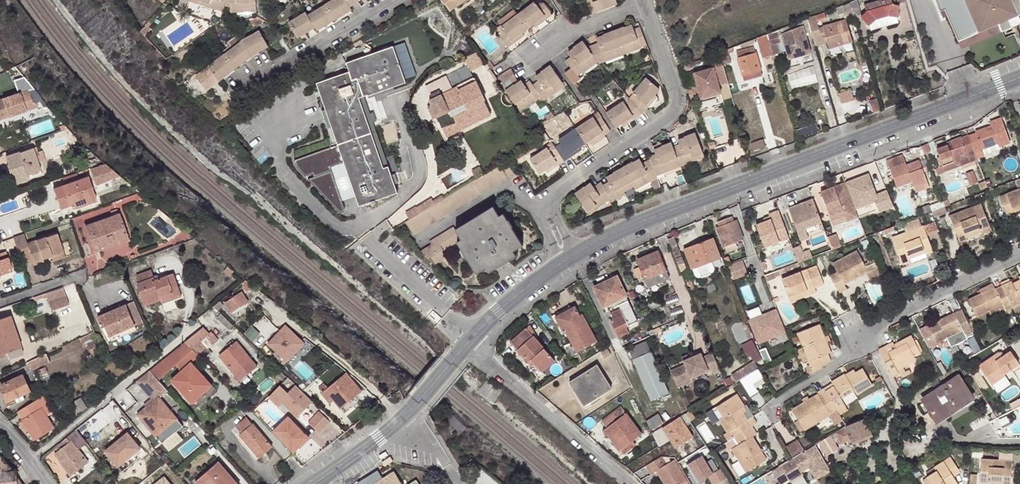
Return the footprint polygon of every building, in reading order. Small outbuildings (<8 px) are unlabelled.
[(202,0),(200,0),(199,3),(216,9),(217,6),(202,0)] [(217,6),(216,9),(223,11),(224,6),(226,2),(230,2),(230,0),(202,0),(217,6)] [(230,2),(230,6),(230,12),(237,12),(237,8),(255,7),(255,0),(230,0),(230,2)] [(325,5),(334,20),(351,9),(350,6),(346,0),(334,0),(325,5)] [(450,12),(462,4),(459,1),(460,0),(441,0),(450,12)] [(593,13),(597,12),(592,0),(588,0),(593,13)] [(597,12),(617,4),(615,0),(592,0),(597,12)] [(853,16),(861,13),(857,0),(856,0),(849,2),(853,16)] [(864,5),(866,12),(861,16),(869,25),(875,19),(889,16),(897,17),(899,6),(896,5),(895,0),(882,0),(864,5)] [(940,10),(947,8),(949,14),(947,14),(958,40),(979,32),(998,24),(1002,32),(1019,24),(1019,20),(1018,15),(1012,0),(936,0),(940,10)] [(1018,15),(1019,14),(1019,2),(1019,0),(1012,0),(1018,15)] [(518,15),(528,28),(534,23),(545,16),(547,19),(552,15),(542,2),(537,6),(535,3),(518,15)] [(849,2),(836,7),(838,13),(843,12),(845,18),(853,16),(849,2)] [(325,5),(307,16),(314,27),(316,30),(334,20),(325,5)] [(947,8),(940,10),(943,16),(947,14),(949,14),(947,8)] [(307,16),(306,12),(288,23),(297,38),(314,27),(307,16)] [(824,12),(814,16),(816,22),(817,22),(826,18),(824,12)] [(498,34),(508,47),(513,43),(511,40),(521,33),(528,28),(518,15),(501,27),(500,26),(497,28),(497,29),(500,33),(498,34)] [(256,16),(249,19),(253,27),(264,21),(256,16)] [(536,27),(547,19),(545,16),(534,23),(536,27)] [(827,42),(829,47),(840,44),(852,41),(846,21),(823,27),(823,28),(819,29),(817,22),(816,22),(814,16),(808,18),(811,28),(812,32),(816,45),(827,42)] [(767,34),(773,55),(787,51),(789,60),(811,54),(805,34),(812,32),(811,28),(808,18),(801,21),(804,28),(782,35),(780,29),(767,34)] [(979,32),(958,40),(961,48),(1002,32),(998,24),(979,32)] [(624,27),(614,31),(621,50),(638,44),(640,47),(646,45),(640,27),(633,29),(632,25),(624,28),(624,27)] [(595,58),(597,61),(599,63),(605,60),(604,57),(621,50),(614,31),(604,35),(604,36),(596,39),(598,43),(587,47),(595,58)] [(260,32),(241,42),(251,56),(264,49),(268,46),(260,32)] [(511,40),(513,43),(523,36),(521,33),(511,40)] [(766,57),(773,55),(767,34),(757,38),(759,48),(763,47),(766,57)] [(565,61),(571,69),(576,76),(582,72),(580,69),(595,58),(587,47),(583,41),(574,47),(575,48),(568,53),(571,57),(565,61)] [(241,42),(225,55),(235,68),(251,56),(241,42)] [(403,42),(393,46),(404,77),(415,73),(403,42)] [(621,50),(623,54),(640,47),(638,44),(621,50)] [(840,44),(829,47),(830,53),(842,50),(840,44)] [(356,192),(361,206),(365,204),(366,206),(376,202),(375,200),(397,193),(364,95),(367,94),(369,97),(393,88),(393,86),(405,81),(404,77),(393,46),(346,62),(349,72),(318,83),(339,144),(356,192)] [(719,52),(722,64),(723,65),(731,62),(728,53),(733,51),(732,47),(719,52)] [(753,47),(737,52),(745,80),(761,75),(753,47)] [(606,63),(624,56),(623,54),(621,50),(604,57),(605,60),(606,63)] [(717,80),(726,77),(723,65),(722,64),(719,52),(709,56),(713,67),(693,73),(697,85),(699,94),(701,99),(720,93),(719,87),(718,85),(717,80)] [(196,77),(207,90),(219,81),(235,68),(225,55),(196,77)] [(580,69),(582,72),(597,61),(595,58),(580,69)] [(467,65),(423,87),(447,137),(491,115),(467,65)] [(538,81),(532,85),(541,96),(543,100),(549,96),(547,93),(562,83),(550,65),(542,71),(542,73),(536,77),(538,81)] [(15,66),(6,70),(9,76),(19,71),(15,66)] [(636,96),(631,102),(641,114),(648,107),(645,105),(654,95),(659,90),(647,78),(633,94),(636,96)] [(34,88),(26,79),(15,82),(18,93),(0,99),(0,119),(35,107),(29,90),(34,88)] [(514,84),(505,91),(517,108),(533,98),(535,100),(541,96),(532,85),(529,80),(524,84),(521,80),(517,83),(515,85),(514,84)] [(564,85),(562,83),(547,93),(549,96),(564,85)] [(699,94),(697,85),(686,88),(690,98),(691,101),(701,99),(699,94)] [(840,92),(842,100),(854,98),(852,89),(840,92)] [(657,98),(654,95),(645,105),(648,107),(649,108),(658,99),(657,98)] [(623,102),(607,113),(616,127),(621,123),(632,115),(634,119),(641,114),(631,102),(629,99),(627,97),(622,100),(623,102)] [(533,98),(517,108),(520,112),(536,102),(535,100),(533,98)] [(610,131),(599,114),(598,111),(592,115),(593,118),(576,129),(586,143),(592,139),(603,132),(605,135),(610,131)] [(632,115),(621,123),(623,126),(634,119),(632,115)] [(976,133),(969,135),(975,152),(998,143),(999,146),(1010,142),(1001,118),(990,122),(991,126),(976,131),(976,133)] [(555,147),(565,161),(570,158),(568,155),(579,147),(586,143),(576,129),(559,140),(561,144),(555,147)] [(594,142),(605,135),(603,132),(592,139),(594,142)] [(680,145),(673,147),(678,162),(680,165),(686,163),(685,159),(703,152),(695,132),(685,136),(685,137),(678,140),(680,145)] [(975,152),(969,135),(961,138),(960,137),(951,141),(952,143),(947,145),(937,149),(939,155),(942,165),(945,172),(970,162),(967,152),(973,150),(974,152),(975,152)] [(761,139),(750,143),(753,151),(764,147),(761,139)] [(557,162),(559,165),(565,161),(555,147),(552,142),(546,146),(548,148),(530,159),(539,174),(546,169),(557,162)] [(649,157),(650,159),(656,174),(663,172),(662,169),(678,162),(673,147),(671,142),(661,146),(662,147),(654,150),(656,154),(649,157)] [(998,143),(975,152),(977,157),(999,148),(999,146),(998,143)] [(356,192),(339,144),(294,160),(298,167),(304,174),(312,172),(313,175),(307,177),(338,211),(340,212),(341,213),(342,213),(343,212),(344,211),(344,210),(344,208),(341,198),(356,192)] [(928,146),(922,148),(924,154),(931,152),(928,146)] [(27,175),(41,170),(33,147),(6,156),(8,163),(7,164),(9,168),(11,176),(26,172),(27,175)] [(581,150),(579,147),(568,155),(570,158),(581,150)] [(977,157),(975,152),(974,152),(973,150),(967,152),(970,162),(977,160),(976,157),(977,157)] [(685,159),(686,163),(704,156),(703,152),(685,159)] [(908,168),(907,165),(903,154),(886,160),(896,188),(912,182),(913,185),(927,180),(920,160),(910,163),(911,166),(908,168)] [(632,163),(623,168),(633,186),(649,177),(651,180),(657,177),(656,174),(650,159),(642,163),(640,160),(633,163),(632,163)] [(548,173),(559,165),(557,162),(546,169),(548,173)] [(664,175),(681,168),(680,165),(678,162),(662,169),(663,172),(664,175)] [(501,168),(507,177),(515,172),(509,163),(501,168)] [(109,168),(105,164),(90,169),(91,174),(109,168)] [(848,178),(869,171),(867,164),(846,171),(848,178)] [(418,215),(405,222),(413,235),(507,177),(501,168),(499,165),(481,176),(474,180),(442,200),(418,215)] [(11,176),(9,168),(5,169),(10,184),(13,183),(11,176)] [(611,200),(612,202),(618,198),(617,195),(624,191),(633,186),(623,168),(614,173),(614,174),(607,178),(609,182),(603,186),(611,200)] [(470,173),(474,180),(481,176),(477,169),(470,173)] [(26,172),(11,176),(13,183),(28,178),(27,175),(26,172)] [(868,174),(845,183),(846,187),(855,209),(878,200),(882,210),(895,205),(889,189),(876,194),(868,174)] [(71,205),(95,196),(88,176),(53,188),(61,208),(71,205)] [(633,186),(635,189),(650,181),(651,180),(649,177),(633,186)] [(655,189),(661,186),(657,177),(651,180),(650,181),(655,189)] [(984,179),(978,182),(981,190),(987,188),(984,179)] [(927,180),(913,185),(916,192),(929,187),(927,180)] [(583,188),(575,194),(590,215),(598,209),(595,206),(603,200),(605,203),(611,200),(603,186),(601,183),(593,187),(591,184),(584,189),(583,188)] [(855,209),(846,187),(835,191),(834,188),(820,193),(835,229),(859,219),(858,217),(855,209)] [(1000,197),(1007,214),(1019,209),(1019,190),(1000,197)] [(96,200),(95,196),(71,205),(72,209),(96,200)] [(415,210),(418,215),(442,200),(440,197),(431,203),(430,200),(415,210)] [(595,206),(598,209),(605,203),(603,200),(595,206)] [(821,222),(812,200),(788,209),(801,241),(809,238),(805,229),(821,222)] [(855,209),(858,217),(878,209),(879,211),(882,210),(878,200),(855,209)] [(981,204),(950,216),(959,240),(967,237),(966,234),(980,229),(981,232),(990,228),(981,204)] [(389,223),(394,230),(405,222),(418,215),(415,210),(413,207),(389,223)] [(419,252),(434,264),(445,257),(441,251),(456,242),(476,274),(486,268),(489,272),(515,256),(513,252),(522,245),(503,214),(499,216),(493,207),(455,230),(453,227),(429,241),(431,245),(419,252)] [(95,254),(104,252),(102,246),(118,240),(120,246),(130,242),(119,213),(118,213),(117,209),(111,211),(112,215),(85,225),(95,254)] [(789,237),(778,211),(768,215),(769,217),(770,220),(764,222),(755,226),(763,247),(789,237)] [(720,227),(718,228),(725,246),(743,239),(736,221),(734,222),(732,217),(718,223),(720,227)] [(918,219),(903,225),(906,233),(921,227),(918,219)] [(821,222),(805,229),(809,238),(825,231),(821,222)] [(935,222),(924,226),(927,236),(938,232),(935,222)] [(927,236),(924,226),(921,227),(906,233),(892,238),(901,261),(911,258),(910,255),(924,250),(925,253),(926,252),(932,250),(927,236)] [(23,233),(13,236),(21,262),(32,258),(34,264),(44,260),(43,258),(63,251),(57,233),(27,243),(23,233)] [(833,247),(840,245),(838,233),(830,235),(833,247)] [(674,236),(668,239),(672,247),(677,244),(674,236)] [(791,244),(789,237),(763,247),(765,252),(768,251),(769,253),(791,244)] [(692,267),(712,260),(721,257),(713,239),(685,249),(692,267)] [(102,246),(104,252),(120,246),(118,240),(102,246)] [(799,262),(812,257),(810,250),(803,253),(800,246),(793,248),(799,262)] [(674,253),(681,270),(687,268),(680,250),(674,253)] [(911,258),(912,262),(928,256),(926,252),(925,253),(924,250),(910,255),(911,258)] [(1,271),(2,274),(12,271),(5,251),(0,253),(0,271),(1,271)] [(641,266),(634,268),(638,277),(644,275),(649,287),(654,285),(655,288),(666,283),(665,280),(670,278),(659,251),(638,259),(641,266)] [(838,272),(831,276),(840,293),(847,289),(845,284),(868,271),(858,251),(833,264),(838,272)] [(700,279),(714,273),(715,270),(712,260),(692,267),(695,275),(696,276),(700,279)] [(782,279),(789,297),(815,287),(824,284),(817,266),(782,279)] [(171,288),(178,286),(173,273),(159,278),(155,280),(154,276),(151,269),(137,275),(140,282),(137,283),(145,305),(161,299),(160,297),(173,293),(171,288)] [(779,270),(765,275),(767,281),(776,277),(776,276),(781,274),(779,270)] [(606,305),(609,309),(615,306),(613,302),(616,300),(619,305),(628,301),(617,277),(595,287),(604,306),(606,305)] [(252,285),(247,281),(245,284),(244,287),(248,290),(252,285)] [(1003,286),(1012,304),(1013,306),(1019,303),(1019,281),(1013,284),(1012,282),(1003,286)] [(982,293),(995,287),(994,284),(981,290),(982,293)] [(181,296),(178,286),(171,288),(173,293),(160,297),(161,299),(163,303),(181,296)] [(1012,304),(1003,286),(996,289),(995,287),(982,293),(969,300),(977,316),(1003,304),(1005,307),(1012,304)] [(815,287),(789,297),(791,302),(817,292),(815,287)] [(63,288),(46,294),(51,310),(68,304),(63,288)] [(235,297),(232,299),(226,303),(232,311),(247,302),(241,293),(235,297)] [(105,326),(110,336),(135,325),(143,322),(134,300),(98,316),(102,327),(105,326)] [(222,307),(218,302),(213,305),(219,311),(222,307)] [(613,319),(610,321),(618,337),(629,332),(626,326),(638,321),(630,304),(620,308),(610,313),(613,319)] [(776,307),(762,313),(759,305),(745,311),(758,343),(786,332),(776,307)] [(575,306),(555,316),(564,333),(566,332),(577,352),(597,341),(584,318),(582,319),(575,306)] [(971,329),(962,310),(920,330),(929,347),(937,343),(936,342),(948,337),(964,330),(964,332),(971,329)] [(211,316),(206,311),(202,315),(206,320),(211,316)] [(233,324),(221,312),(217,316),(229,328),(233,324)] [(0,319),(0,354),(5,352),(21,347),(10,315),(0,319)] [(200,316),(196,319),(203,327),(206,324),(200,316)] [(743,322),(735,325),(740,339),(748,336),(743,322)] [(285,324),(268,342),(287,360),(304,342),(285,324)] [(809,360),(814,373),(831,362),(827,354),(831,352),(828,344),(825,337),(820,324),(799,332),(804,347),(809,360)] [(135,325),(110,336),(111,340),(136,329),(135,325)] [(530,325),(511,342),(529,362),(532,360),(535,363),(531,367),(541,377),(545,374),(542,371),(555,360),(535,336),(536,335),(530,325)] [(203,327),(185,341),(199,356),(203,360),(211,352),(208,348),(218,339),(211,332),(209,333),(203,327)] [(100,356),(90,333),(79,338),(83,347),(88,345),(92,354),(87,356),(89,361),(100,356)] [(879,350),(892,373),(916,360),(914,356),(921,353),(912,336),(899,342),(901,346),(897,348),(895,344),(892,338),(879,345),(879,350)] [(150,370),(159,380),(178,364),(183,370),(170,381),(191,404),(211,386),(191,363),(199,356),(185,341),(150,370)] [(236,341),(219,355),(239,380),(257,366),(236,341)] [(646,341),(629,349),(652,401),(669,393),(646,341)] [(21,347),(5,352),(7,358),(23,353),(21,347)] [(553,347),(549,351),(557,360),(561,355),(553,347)] [(802,363),(809,360),(804,347),(797,349),(802,363)] [(608,348),(602,352),(606,358),(611,354),(608,348)] [(1019,367),(1019,364),(1012,352),(1003,357),(1000,353),(980,366),(993,385),(1006,376),(1005,374),(1011,370),(1013,372),(1019,367)] [(47,353),(27,362),(30,370),(50,362),(47,353)] [(677,385),(692,378),(709,371),(701,353),(683,361),(685,365),(671,371),(677,385)] [(714,374),(721,371),(714,353),(707,357),(714,374)] [(748,375),(758,369),(755,363),(745,369),(748,375)] [(570,382),(577,394),(582,391),(590,402),(612,388),(597,365),(570,382)] [(733,374),(738,382),(741,380),(748,375),(745,369),(744,368),(733,374)] [(826,391),(837,410),(846,405),(842,397),(855,390),(857,394),(873,384),(864,368),(857,372),(848,378),(846,375),(845,373),(832,381),(833,383),(835,386),(826,391)] [(758,369),(748,375),(753,383),(763,377),(758,369)] [(159,380),(150,370),(136,381),(154,403),(157,406),(147,414),(142,418),(156,434),(176,418),(160,398),(168,391),(159,380)] [(330,396),(334,400),(340,408),(361,391),(346,373),(327,388),(324,384),(320,388),(323,392),(322,393),(327,399),(330,396)] [(959,374),(924,396),(938,417),(973,395),(959,374)] [(7,401),(15,397),(23,394),(30,390),(23,375),(0,385),(7,401)] [(753,383),(748,375),(741,380),(750,395),(757,391),(753,383)] [(287,376),(267,394),(278,405),(281,402),(296,416),(312,400),(287,376)] [(1006,376),(993,385),(996,389),(1009,380),(1006,376)] [(677,385),(678,388),(693,381),(692,378),(677,385)] [(833,383),(824,388),(826,391),(835,386),(833,383)] [(582,391),(577,394),(584,406),(590,402),(582,391)] [(804,430),(837,410),(826,391),(819,395),(819,394),(809,399),(805,402),(792,409),(799,420),(804,430)] [(752,426),(757,423),(753,416),(747,419),(740,409),(744,406),(737,394),(707,414),(714,425),(721,420),(728,432),(725,435),(728,441),(733,438),(752,426)] [(81,397),(69,404),(75,415),(81,412),(87,407),(81,397)] [(113,400),(76,430),(85,441),(85,442),(123,412),(113,400)] [(157,406),(154,403),(145,411),(147,414),(157,406)] [(740,409),(747,419),(753,416),(754,416),(746,404),(744,406),(740,409)] [(621,406),(602,421),(616,439),(614,440),(621,449),(642,434),(621,406)] [(42,408),(23,420),(29,430),(35,438),(54,427),(42,408)] [(690,411),(686,414),(691,421),(695,418),(690,411)] [(319,414),(309,422),(318,432),(328,424),(319,414)] [(659,414),(647,420),(651,429),(663,423),(659,414)] [(653,434),(658,443),(668,436),(676,448),(682,444),(687,441),(694,437),(685,424),(690,421),(685,414),(653,434)] [(272,431),(293,452),(309,438),(288,416),(272,431)] [(241,433),(239,435),(258,458),(272,446),(253,423),(252,424),(246,417),(236,426),(241,433)] [(872,435),(865,419),(846,426),(849,432),(847,433),(850,438),(851,437),(853,443),(872,435)] [(29,430),(23,420),(19,422),(25,432),(29,430)] [(801,432),(804,430),(799,420),(795,421),(801,432)] [(756,434),(752,426),(733,438),(738,445),(732,449),(747,472),(766,460),(752,437),(756,434)] [(85,441),(76,430),(60,443),(63,447),(55,453),(61,461),(61,462),(71,476),(88,462),(78,449),(80,447),(79,446),(85,441)] [(105,451),(118,466),(125,461),(140,448),(127,433),(105,451)] [(836,444),(831,435),(819,442),(825,451),(836,444)] [(797,441),(787,447),(793,457),(804,451),(797,441)] [(793,457),(771,471),(777,481),(786,476),(788,480),(809,467),(812,466),(817,474),(820,472),(822,476),(830,471),(814,445),(804,451),(793,457)] [(722,468),(714,473),(702,456),(690,464),(701,482),(711,476),(716,483),(718,483),(728,478),(722,468)] [(384,466),(392,461),(390,457),(381,462),(384,466)] [(930,483),(958,483),(954,477),(961,473),(950,457),(934,468),(937,471),(926,478),(930,483)] [(650,470),(655,479),(661,475),(667,483),(692,483),(690,480),(688,482),(675,461),(673,463),(670,458),(650,470)] [(982,459),(980,483),(989,483),(989,480),(1002,481),(1002,483),(1010,483),(1012,461),(982,459)] [(677,460),(675,461),(688,482),(690,480),(677,460)] [(125,461),(118,466),(122,471),(129,465),(125,461)] [(195,482),(196,483),(238,483),(219,462),(195,482)] [(812,466),(809,467),(816,479),(822,476),(820,472),(817,474),(812,466)] [(15,470),(0,473),(0,483),(17,483),(15,470)] [(151,483),(173,483),(165,474),(151,483)] [(786,476),(777,481),(779,483),(781,483),(788,480),(786,476)]
